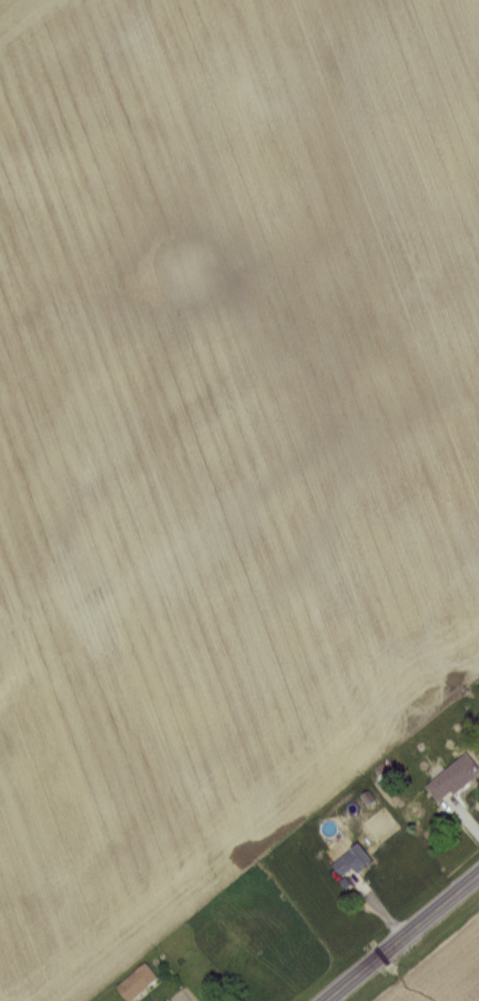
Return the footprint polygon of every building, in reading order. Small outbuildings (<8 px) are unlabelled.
[(478,780),(478,762),(475,755),(432,782),(445,802),(478,780)] [(338,865),(348,877),(360,867),(365,874),(380,862),(364,843),(338,865)]
